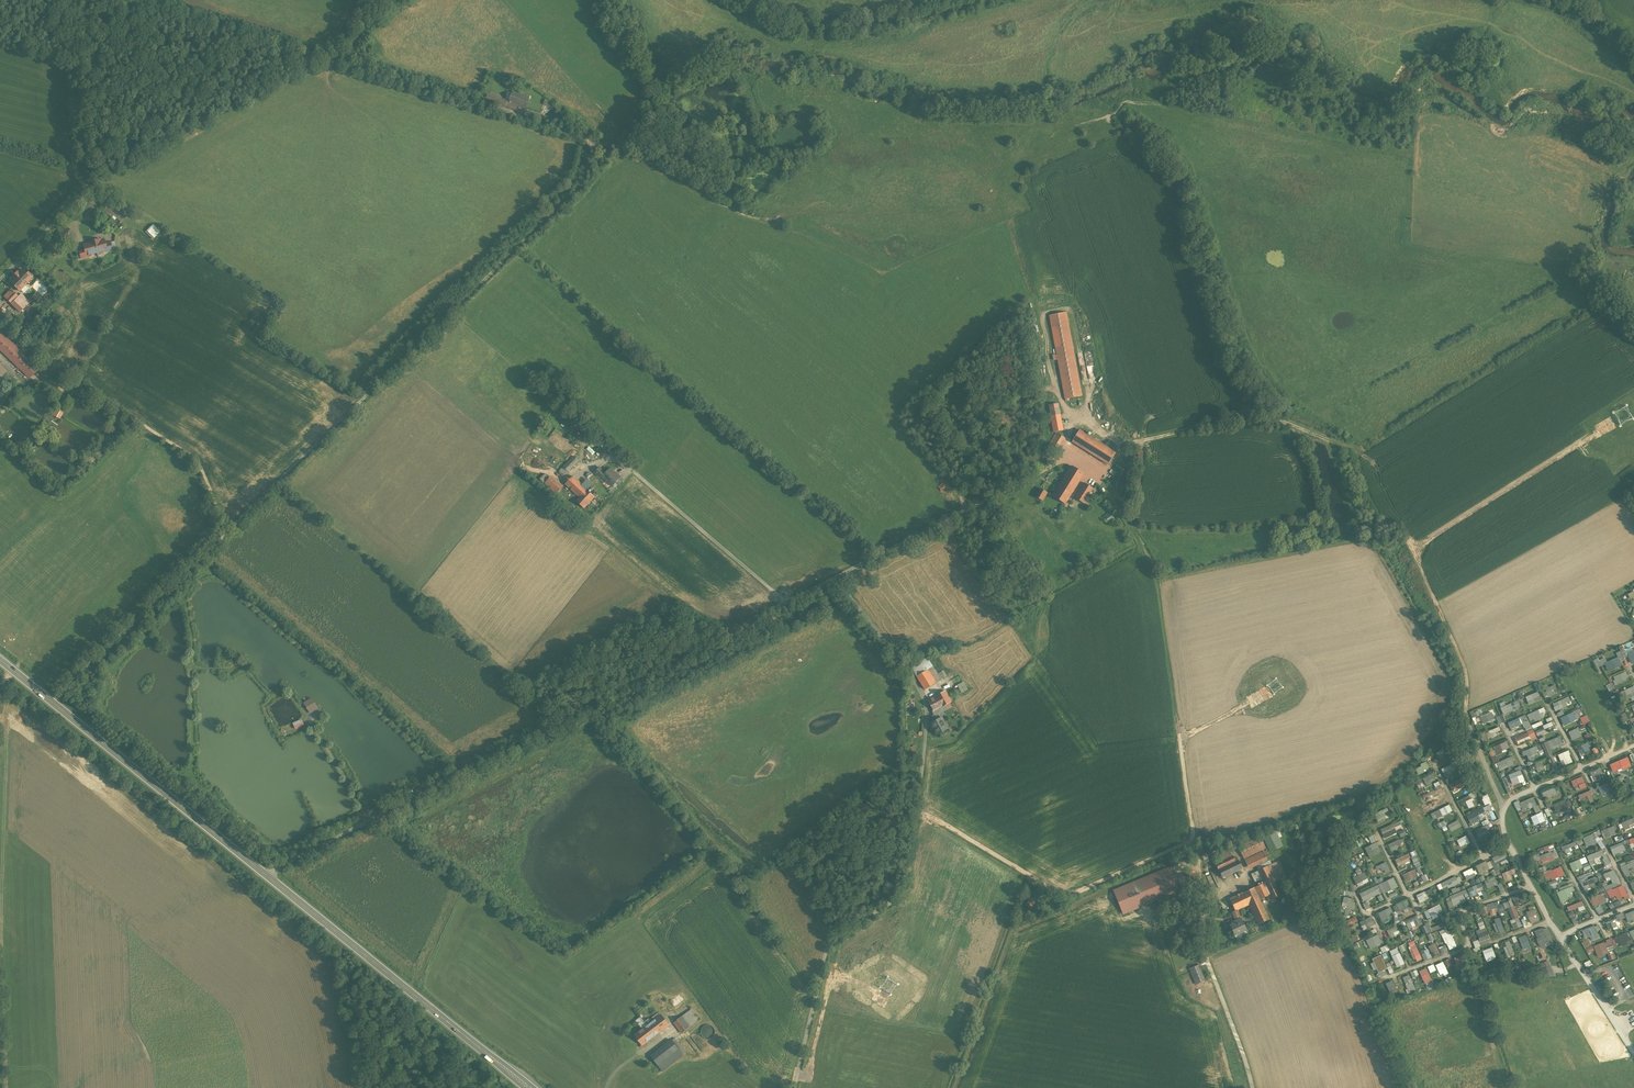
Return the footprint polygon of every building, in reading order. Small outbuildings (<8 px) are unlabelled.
[(529,98),(513,92),(508,107),(515,109),(517,105),(526,108),(529,98)] [(76,236),(65,225),(55,234),(67,245),(76,236)] [(154,225),(147,232),(154,238),(160,232),(154,225)] [(100,239),(90,242),(90,243),(84,245),(85,250),(86,255),(87,255),(106,250),(105,244),(104,239),(100,240),(100,239)] [(83,249),(79,250),(81,258),(87,257),(87,255),(86,255),(85,250),(84,251),(83,249)] [(22,270),(19,273),(18,272),(12,277),(13,278),(10,282),(18,289),(17,289),(18,290),(18,289),(19,291),(31,278),(22,270)] [(13,292),(11,290),(4,296),(7,299),(14,292),(13,291),(13,292)] [(14,292),(7,299),(11,302),(17,296),(14,292)] [(28,300),(20,292),(17,296),(25,304),(28,300)] [(17,296),(11,302),(19,310),(21,308),(22,309),(23,308),(27,311),(30,308),(25,304),(17,296)] [(1081,396),(1066,312),(1050,315),(1057,355),(1055,355),(1055,360),(1058,359),(1065,399),(1081,396)] [(0,331),(0,350),(30,379),(39,369),(12,344),(14,342),(11,338),(9,340),(0,331)] [(1058,403),(1049,405),(1051,416),(1060,414),(1058,403)] [(55,408),(52,415),(61,418),(64,411),(55,408)] [(1116,453),(1079,430),(1072,442),(1108,464),(1116,453)] [(1064,438),(1056,433),(1047,447),(1055,452),(1064,438)] [(574,456),(563,467),(568,472),(578,460),(574,456)] [(1072,466),(1053,496),(1065,504),(1084,474),(1072,466)] [(606,473),(600,467),(595,472),(600,477),(601,476),(602,477),(606,473)] [(620,478),(610,468),(606,473),(602,477),(612,486),(620,478)] [(562,487),(550,476),(544,484),(555,494),(562,487)] [(595,497),(573,476),(565,484),(579,497),(576,501),(584,508),(595,497)] [(1084,483),(1075,498),(1084,504),(1093,489),(1084,483)] [(1047,493),(1040,488),(1035,496),(1042,501),(1047,493)] [(1621,651),(1624,658),(1628,657),(1622,645),(1619,647),(1621,651)] [(1616,653),(1618,657),(1620,661),(1625,659),(1624,658),(1621,651),(1616,653)] [(941,679),(927,657),(911,667),(925,689),(941,679)] [(1620,661),(1618,657),(1607,662),(1606,663),(1607,666),(1606,666),(1608,671),(1622,665),(1620,661)] [(1602,666),(1599,660),(1598,658),(1593,660),(1597,668),(1602,666)] [(1628,677),(1626,672),(1614,677),(1615,680),(1613,681),(1615,685),(1626,680),(1626,678),(1628,677)] [(963,682),(957,685),(962,692),(967,690),(963,682)] [(1615,688),(1612,682),(1606,685),(1609,691),(1615,688)] [(1556,688),(1554,685),(1548,687),(1546,689),(1547,691),(1549,696),(1555,694),(1553,690),(1556,688)] [(1633,686),(1621,692),(1624,701),(1633,697),(1633,686)] [(954,687),(929,700),(934,710),(932,711),(937,720),(941,717),(940,714),(944,711),(948,718),(957,713),(949,699),(951,698),(958,694),(954,687)] [(1541,699),(1538,692),(1526,697),(1529,704),(1541,699)] [(1569,697),(1553,704),(1555,707),(1554,707),(1556,711),(1567,706),(1566,703),(1571,701),(1569,697)] [(311,700),(304,704),(309,713),(312,711),(311,710),(316,707),(311,700)] [(1518,701),(1511,704),(1513,710),(1521,707),(1518,701)] [(1513,710),(1511,704),(1501,708),(1503,714),(1513,710)] [(1546,711),(1544,707),(1527,715),(1530,721),(1534,719),(1535,721),(1544,717),(1542,714),(1544,714),(1543,712),(1546,711)] [(1495,719),(1492,712),(1480,717),(1484,724),(1495,719)] [(1564,725),(1580,718),(1578,713),(1574,714),(1573,712),(1561,718),(1564,725)] [(1629,720),(1626,712),(1621,714),(1624,722),(1629,720)] [(1531,727),(1525,715),(1519,718),(1522,724),(1524,728),(1525,728),(1526,730),(1531,727)] [(1590,722),(1586,715),(1580,718),(1583,725),(1590,722)] [(931,723),(930,723),(931,725),(936,735),(948,729),(941,717),(937,720),(931,723)] [(1522,724),(1519,718),(1508,723),(1511,729),(1522,724)] [(304,726),(302,719),(292,723),(295,729),(304,726)] [(1500,730),(1499,727),(1489,731),(1489,732),(1491,738),(1497,736),(1495,733),(1500,730)] [(1581,735),(1578,728),(1569,732),(1572,740),(1581,735)] [(1537,738),(1533,729),(1527,732),(1528,733),(1530,739),(1531,741),(1537,738)] [(1488,739),(1486,733),(1485,732),(1480,734),(1483,741),(1488,739)] [(1518,744),(1530,739),(1528,733),(1515,738),(1518,744)] [(1560,736),(1547,741),(1550,750),(1563,744),(1560,736)] [(1509,748),(1506,741),(1494,747),(1496,753),(1509,748)] [(1547,741),(1542,744),(1548,758),(1553,755),(1550,750),(1547,741)] [(1588,743),(1581,745),(1584,752),(1585,752),(1590,750),(1588,746),(1589,746),(1588,743)] [(1581,745),(1577,747),(1581,756),(1586,754),(1585,752),(1584,752),(1581,745)] [(1539,751),(1537,746),(1522,752),(1524,756),(1527,755),(1528,759),(1532,758),(1532,759),(1541,755),(1539,751)] [(1445,752),(1444,749),(1435,754),(1438,759),(1443,756),(1442,753),(1445,752)] [(1567,751),(1558,755),(1563,766),(1572,762),(1567,751)] [(1495,755),(1491,757),(1494,763),(1500,761),(1498,757),(1496,758),(1495,755)] [(1515,760),(1514,756),(1497,763),(1500,770),(1508,766),(1508,767),(1514,764),(1513,761),(1515,760)] [(1631,766),(1628,757),(1610,764),(1613,772),(1622,768),(1622,770),(1631,766)] [(1425,772),(1424,770),(1429,767),(1426,761),(1423,763),(1420,764),(1421,766),(1416,769),(1419,775),(1425,772)] [(1541,762),(1530,767),(1532,771),(1536,769),(1543,766),(1541,762)] [(1560,770),(1555,762),(1551,764),(1555,772),(1560,770)] [(1455,767),(1453,763),(1441,769),(1443,773),(1455,767)] [(1602,773),(1600,768),(1590,772),(1592,777),(1598,775),(1602,773)] [(1524,780),(1520,770),(1509,775),(1513,784),(1524,780)] [(1437,777),(1435,773),(1423,778),(1425,783),(1430,781),(1437,777)] [(1586,787),(1582,776),(1571,781),(1574,787),(1576,791),(1586,787)] [(1467,785),(1463,778),(1450,784),(1453,792),(1467,785)] [(1610,790),(1608,783),(1598,787),(1601,794),(1610,790)] [(1557,794),(1554,788),(1542,793),(1545,800),(1557,794)] [(1444,795),(1441,789),(1427,796),(1430,802),(1444,795)] [(1590,803),(1593,801),(1590,794),(1592,793),(1591,790),(1579,795),(1581,801),(1583,800),(1583,802),(1589,800),(1590,803)] [(1471,799),(1469,795),(1459,800),(1462,807),(1467,805),(1469,808),(1474,806),(1472,801),(1474,800),(1473,798),(1471,799)] [(1491,803),(1488,796),(1482,799),(1485,805),(1491,803)] [(1537,805),(1533,797),(1520,803),(1521,807),(1525,809),(1529,808),(1531,803),(1536,813),(1541,811),(1538,805),(1537,805)] [(1565,802),(1554,806),(1557,814),(1568,810),(1565,802)] [(1431,814),(1439,810),(1437,805),(1433,807),(1432,806),(1428,808),(1431,814)] [(1452,811),(1449,805),(1439,810),(1431,814),(1434,820),(1452,811)] [(1390,814),(1387,808),(1374,814),(1379,822),(1386,819),(1385,816),(1390,814)] [(1483,808),(1467,816),(1471,824),(1480,819),(1478,815),(1485,812),(1484,811),(1483,808)] [(1545,820),(1542,812),(1531,817),(1535,825),(1540,823),(1544,821),(1545,820)] [(1621,823),(1623,827),(1624,827),(1625,830),(1630,828),(1629,825),(1633,823),(1633,818),(1621,823)] [(1461,826),(1458,820),(1448,825),(1452,831),(1461,826)] [(1397,832),(1393,824),(1381,830),(1385,838),(1397,832)] [(1490,829),(1487,824),(1475,831),(1479,838),(1489,833),(1488,830),(1490,829)] [(1615,826),(1601,831),(1604,839),(1605,838),(1618,833),(1615,826)] [(1407,835),(1404,829),(1399,832),(1402,837),(1407,835)] [(1593,834),(1583,838),(1587,847),(1596,843),(1594,839),(1598,837),(1598,836),(1596,832),(1592,834),(1593,834)] [(1259,836),(1238,846),(1244,858),(1265,848),(1259,836)] [(1470,843),(1466,836),(1457,840),(1461,846),(1466,843),(1467,844),(1470,843)] [(1599,837),(1598,837),(1594,839),(1596,843),(1597,842),(1602,849),(1605,847),(1604,846),(1601,841),(1599,837)] [(1274,849),(1270,839),(1265,841),(1269,851),(1274,849)] [(1399,847),(1398,845),(1401,843),(1400,839),(1388,844),(1391,851),(1399,847)] [(1574,842),(1561,847),(1563,851),(1565,850),(1569,848),(1575,846),(1574,842)] [(1623,845),(1622,842),(1610,847),(1613,855),(1625,850),(1623,845)] [(1370,845),(1365,848),(1370,858),(1379,854),(1378,852),(1381,851),(1378,846),(1372,849),(1370,845)] [(1595,863),(1594,859),(1602,856),(1604,855),(1602,850),(1587,856),(1591,865),(1595,863)] [(1263,851),(1245,860),(1247,866),(1266,857),(1263,851)] [(1509,858),(1505,852),(1492,858),(1493,860),(1496,865),(1497,864),(1509,858)] [(1552,853),(1551,852),(1540,856),(1542,861),(1543,863),(1554,859),(1552,853)] [(1539,853),(1532,856),(1535,864),(1542,861),(1540,856),(1539,853)] [(1410,857),(1409,854),(1395,860),(1398,866),(1410,861),(1409,858),(1410,857)] [(1232,855),(1215,864),(1222,878),(1242,868),(1238,860),(1235,861),(1232,855)] [(1581,864),(1579,859),(1569,863),(1572,871),(1583,867),(1581,864)] [(1620,865),(1622,871),(1623,871),(1625,875),(1630,874),(1628,869),(1633,867),(1633,869),(1633,859),(1620,865)] [(1496,865),(1493,860),(1490,861),(1493,867),(1495,871),(1500,869),(1497,864),(1496,865)] [(1277,861),(1267,866),(1273,879),(1274,881),(1284,876),(1277,861)] [(1487,863),(1486,861),(1476,866),(1480,874),(1490,869),(1487,863)] [(1391,871),(1386,862),(1375,867),(1377,870),(1381,868),(1382,871),(1384,870),(1386,873),(1391,871)] [(1591,868),(1588,863),(1583,865),(1585,871),(1591,868)] [(1425,871),(1422,865),(1416,868),(1418,873),(1425,871)] [(1267,866),(1258,870),(1262,879),(1264,883),(1273,879),(1267,866)] [(1113,890),(1123,914),(1153,902),(1179,890),(1170,867),(1113,890)] [(1565,875),(1561,867),(1551,870),(1543,873),(1546,879),(1551,878),(1551,880),(1565,875)] [(1474,873),(1472,868),(1463,872),(1467,880),(1469,878),(1468,876),(1474,873)] [(1418,876),(1415,869),(1403,875),(1406,882),(1418,876)] [(1516,873),(1514,869),(1502,874),(1505,882),(1512,879),(1510,875),(1516,873)] [(1258,870),(1251,874),(1255,882),(1262,879),(1258,870)] [(1618,881),(1614,870),(1603,874),(1605,878),(1610,876),(1612,883),(1618,881)] [(1368,878),(1365,872),(1362,873),(1358,876),(1354,878),(1357,884),(1368,878)] [(1456,878),(1455,876),(1441,883),(1444,888),(1448,886),(1449,888),(1459,883),(1456,878)] [(1494,877),(1485,881),(1488,888),(1497,884),(1494,877)] [(1598,882),(1596,877),(1585,881),(1581,883),(1583,888),(1584,887),(1594,883),(1598,882)] [(1398,887),(1394,878),(1384,882),(1379,884),(1383,893),(1398,887)] [(1273,879),(1264,883),(1270,895),(1272,899),(1281,895),(1274,881),(1273,879)] [(1620,885),(1619,881),(1618,881),(1612,883),(1604,887),(1606,891),(1620,885)] [(1270,895),(1264,883),(1254,887),(1260,899),(1270,895)] [(1483,887),(1481,883),(1467,889),(1469,893),(1471,896),(1478,893),(1476,890),(1483,887)] [(1380,888),(1378,885),(1360,893),(1364,901),(1378,894),(1376,890),(1380,888)] [(1627,895),(1623,885),(1612,889),(1606,891),(1610,898),(1616,896),(1617,899),(1623,896),(1625,899),(1629,897),(1628,894),(1627,895)] [(1574,890),(1572,886),(1557,892),(1561,902),(1568,899),(1567,897),(1572,896),(1570,892),(1574,890)] [(1260,899),(1254,887),(1243,892),(1249,904),(1258,924),(1269,919),(1260,899)] [(1425,891),(1416,895),(1420,903),(1425,900),(1424,897),(1427,896),(1426,895),(1434,891),(1432,888),(1425,892),(1425,891)] [(1467,893),(1466,889),(1459,892),(1453,895),(1450,896),(1452,900),(1454,906),(1466,901),(1463,895),(1464,894),(1467,893)] [(1601,894),(1603,900),(1609,897),(1608,895),(1607,895),(1606,891),(1601,893),(1601,894)] [(1243,892),(1230,899),(1235,910),(1235,911),(1237,910),(1249,904),(1243,892)] [(1188,904),(1197,898),(1194,893),(1184,899),(1188,904)] [(1034,894),(1025,904),(1030,908),(1039,898),(1034,894)] [(1603,900),(1601,894),(1591,898),(1594,906),(1604,902),(1603,900)] [(1516,895),(1512,897),(1516,906),(1520,905),(1518,899),(1516,895)] [(1353,898),(1344,897),(1342,907),(1346,908),(1345,915),(1349,916),(1350,909),(1354,910),(1355,902),(1352,902),(1353,898)] [(1411,906),(1408,899),(1396,904),(1397,905),(1399,911),(1404,909),(1405,913),(1413,910),(1411,906)] [(1513,906),(1511,900),(1497,906),(1499,911),(1502,910),(1508,908),(1513,906)] [(1584,905),(1582,901),(1568,907),(1569,911),(1578,908),(1584,905)] [(1495,909),(1497,908),(1496,902),(1487,904),(1488,911),(1490,910),(1495,909)] [(1219,904),(1213,907),(1216,913),(1222,910),(1219,904)] [(1438,916),(1437,914),(1443,911),(1440,904),(1424,912),(1427,918),(1430,917),(1431,920),(1438,916)] [(1513,906),(1508,908),(1512,918),(1518,916),(1513,906)] [(1604,912),(1600,906),(1595,908),(1599,915),(1604,912)] [(1393,912),(1391,907),(1378,913),(1382,921),(1390,917),(1389,914),(1393,912)] [(1539,920),(1534,909),(1530,911),(1527,912),(1531,923),(1539,920)] [(1241,918),(1237,910),(1235,911),(1235,910),(1232,912),(1235,920),(1241,918)] [(1625,914),(1628,921),(1633,919),(1633,921),(1633,911),(1625,914)] [(1416,916),(1405,921),(1406,924),(1414,920),(1416,925),(1417,927),(1421,925),(1416,916)] [(1181,917),(1176,919),(1180,930),(1185,928),(1181,917)] [(1357,921),(1355,917),(1346,921),(1348,925),(1357,921)] [(1374,925),(1371,917),(1360,922),(1362,926),(1365,924),(1367,928),(1374,925)] [(1522,926),(1518,917),(1510,920),(1514,930),(1522,926)] [(1241,918),(1235,920),(1236,922),(1230,925),(1234,935),(1246,930),(1241,918)] [(1505,933),(1499,918),(1495,919),(1496,923),(1493,924),(1497,933),(1499,932),(1500,935),(1505,933)] [(1618,926),(1615,919),(1606,922),(1608,930),(1618,926)] [(1416,925),(1414,920),(1406,924),(1408,929),(1416,925)] [(1399,930),(1397,926),(1388,930),(1391,938),(1395,936),(1399,933),(1399,932),(1400,932),(1399,930)] [(1598,937),(1594,926),(1585,929),(1588,937),(1590,941),(1598,937)] [(1354,933),(1351,927),(1346,929),(1349,935),(1354,933)] [(1480,929),(1476,930),(1481,942),(1490,938),(1486,928),(1480,930),(1480,929)] [(1542,928),(1535,931),(1538,939),(1537,939),(1540,946),(1543,948),(1545,947),(1545,945),(1545,943),(1548,942),(1549,946),(1554,944),(1547,928),(1542,929),(1542,928)] [(1408,938),(1404,930),(1400,932),(1399,932),(1399,933),(1403,940),(1408,938)] [(1446,943),(1447,943),(1450,950),(1457,946),(1452,936),(1454,936),(1452,931),(1451,930),(1447,932),(1442,934),(1446,943)] [(1627,933),(1614,938),(1616,944),(1619,943),(1621,944),(1622,946),(1628,944),(1627,942),(1632,940),(1631,936),(1629,937),(1627,933)] [(1382,943),(1378,935),(1366,940),(1370,948),(1382,943)] [(1531,949),(1526,935),(1519,938),(1524,950),(1527,948),(1528,950),(1531,949)] [(1616,948),(1612,938),(1606,940),(1610,950),(1616,948)] [(1515,954),(1509,940),(1505,942),(1507,946),(1509,951),(1511,955),(1515,954)] [(1608,953),(1604,942),(1594,946),(1598,957),(1608,953)] [(1439,952),(1435,943),(1429,946),(1433,955),(1439,952)] [(1448,951),(1445,945),(1439,948),(1442,954),(1448,951)] [(1422,959),(1416,947),(1412,949),(1416,959),(1417,961),(1422,959)] [(1390,951),(1393,956),(1399,953),(1396,948),(1390,951)] [(1492,948),(1483,951),(1487,962),(1496,958),(1492,948)] [(1404,963),(1400,953),(1399,953),(1393,956),(1392,956),(1397,967),(1404,963)] [(1458,970),(1466,967),(1461,956),(1455,958),(1458,964),(1456,965),(1458,970)] [(1584,962),(1587,968),(1593,965),(1591,959),(1584,962)] [(1550,966),(1548,960),(1540,964),(1542,969),(1550,966)] [(1388,972),(1383,961),(1377,964),(1380,971),(1383,970),(1384,973),(1388,972)] [(1448,973),(1443,962),(1436,965),(1440,975),(1444,973),(1445,975),(1448,973)] [(1534,968),(1532,962),(1523,965),(1525,971),(1534,968)] [(1199,965),(1189,969),(1191,972),(1196,984),(1205,980),(1199,965)] [(1550,966),(1542,969),(1545,977),(1555,977),(1551,965),(1550,966)] [(1432,981),(1426,968),(1420,971),(1425,984),(1427,983),(1432,981)] [(1416,990),(1409,975),(1402,978),(1410,993),(1416,990)] [(1397,991),(1392,980),(1386,983),(1391,994),(1397,991)] [(1433,980),(1432,981),(1427,983),(1429,989),(1436,987),(1433,980)] [(680,994),(670,1001),(675,1007),(685,1000),(680,994)] [(691,1009),(681,1017),(689,1027),(700,1019),(691,1009)] [(659,1012),(653,1016),(648,1011),(640,1017),(646,1026),(643,1029),(635,1035),(642,1045),(669,1025),(659,1012)] [(646,1026),(640,1017),(636,1020),(643,1029),(646,1026)] [(689,1027),(681,1017),(674,1022),(682,1033),(689,1027)] [(675,1037),(671,1040),(683,1055),(686,1053),(675,1037)] [(671,1040),(651,1056),(662,1071),(683,1055),(671,1040)]
